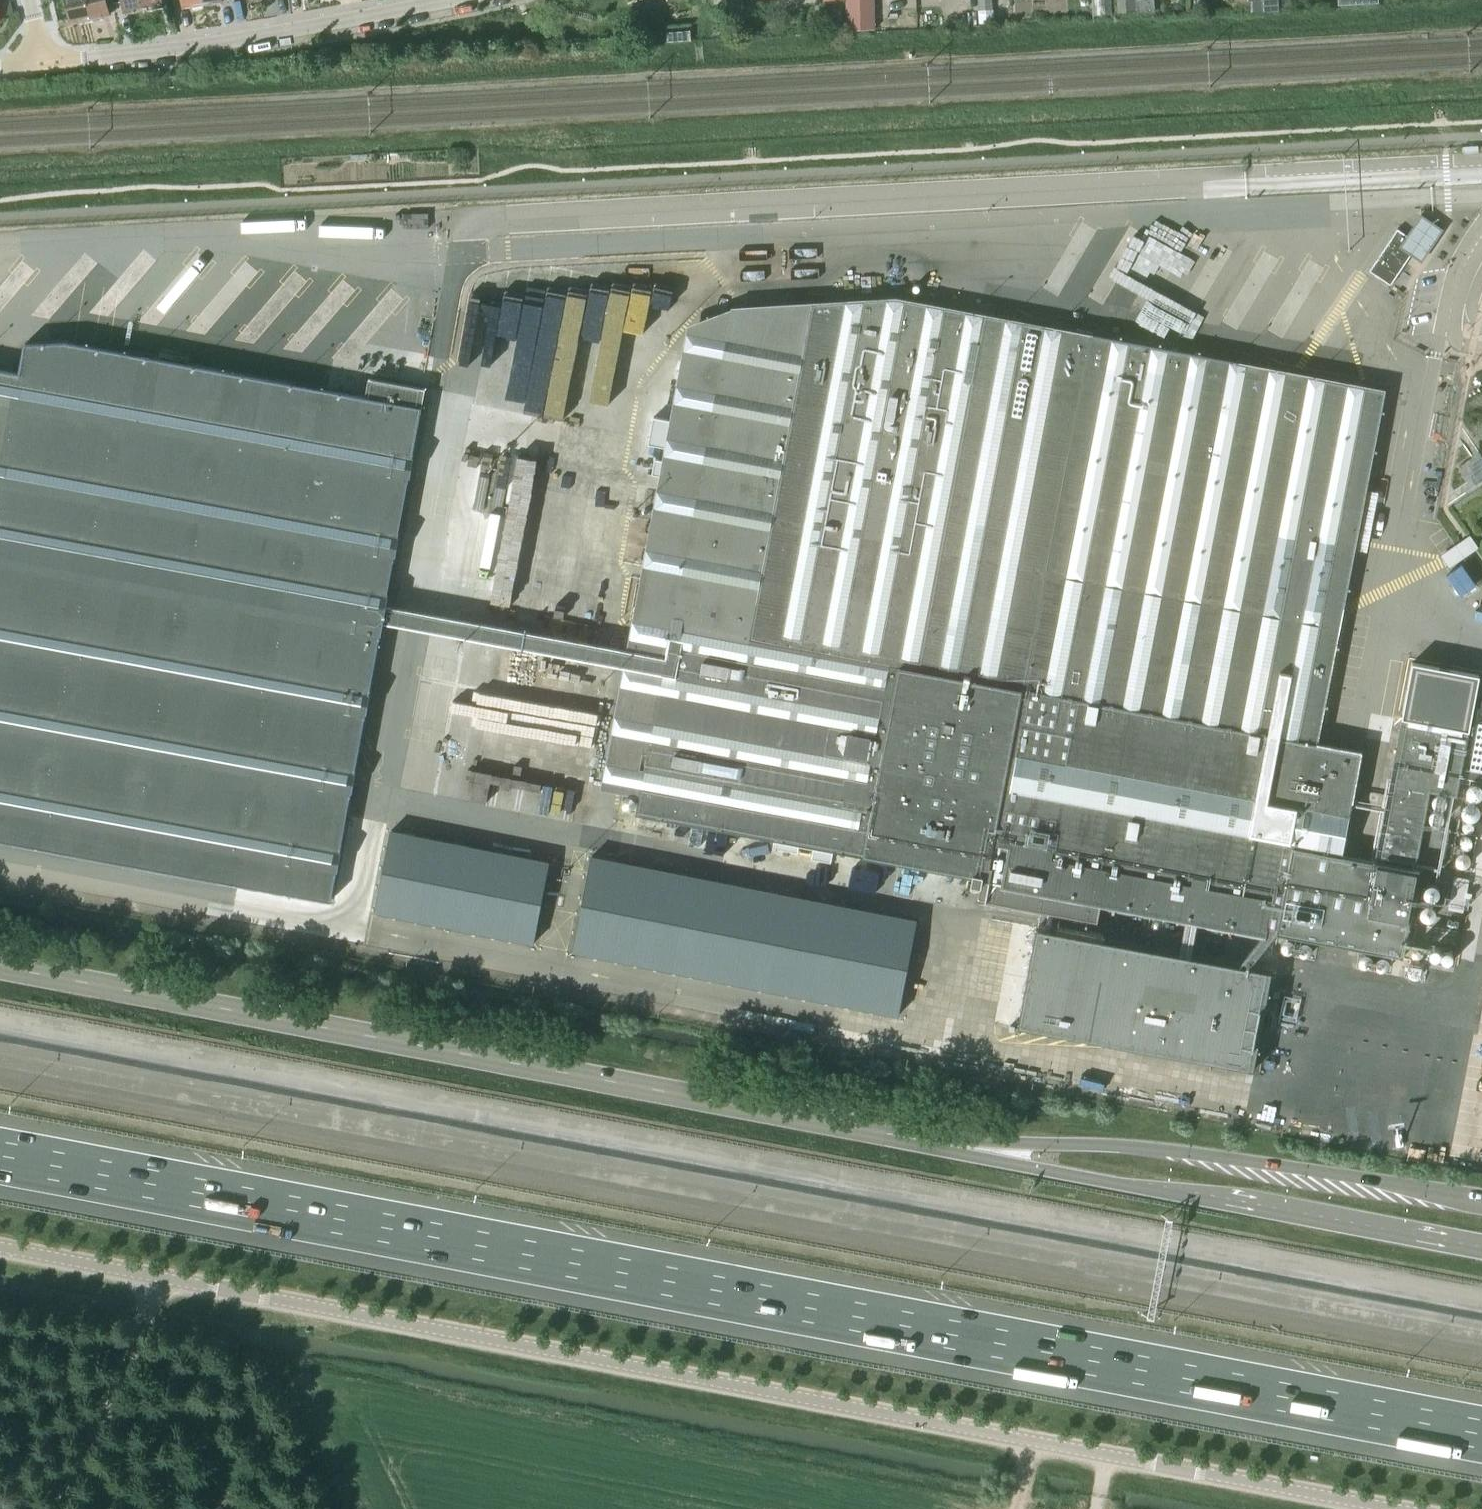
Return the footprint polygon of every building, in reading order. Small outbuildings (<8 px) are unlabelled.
[(1,13),(14,9),(10,0),(0,0),(0,11),(1,13)] [(86,0),(65,0),(70,24),(90,19),(86,0)] [(90,19),(111,14),(107,0),(86,0),(90,19)] [(124,13),(134,11),(135,16),(144,14),(142,0),(121,0),(124,13)] [(144,14),(155,12),(154,8),(165,6),(164,0),(142,0),(144,14)] [(203,0),(182,0),(183,7),(192,5),(193,10),(204,8),(203,0)] [(204,8),(215,6),(215,2),(224,0),(223,0),(203,0),(204,8)] [(845,1),(846,31),(875,30),(874,0),(845,0),(845,1)] [(979,11),(992,10),(991,0),(979,0),(979,11)] [(1093,17),(1112,15),(1111,0),(1092,0),(1093,17)] [(1119,12),(1135,11),(1135,0),(1118,0),(1119,12)] [(747,26),(747,36),(757,36),(757,26),(747,26)] [(691,31),(666,33),(667,43),(691,41),(691,31)] [(1371,270),(1391,283),(1411,253),(1422,259),(1443,228),(1422,214),(1407,235),(1399,229),(1371,270)] [(1154,229),(1137,277),(1168,288),(1179,256),(1190,260),(1195,244),(1154,229)] [(1179,300),(1174,309),(1116,278),(1093,320),(1110,329),(1115,319),(1144,335),(1149,325),(1168,336),(1174,325),(1186,331),(1197,310),(1179,300)] [(503,300),(483,297),(477,337),(495,339),(487,398),(527,404),(535,351),(557,354),(559,341),(579,343),(568,416),(588,419),(600,337),(623,340),(628,305),(650,309),(653,289),(592,280),(591,292),(567,289),(566,298),(504,289),(503,300)] [(1318,743),(1385,392),(896,299),(732,309),(636,815),(863,857),(938,871),(973,877),(971,885),(971,891),(979,892),(978,899),(985,901),(985,902),(986,902),(987,901),(1098,922),(1102,901),(1276,934),(1403,957),(1419,871),(1342,857),(1352,802),(1353,802),(1363,752),(1318,743)] [(331,900),(337,871),(338,871),(342,851),(340,851),(351,792),(352,792),(356,772),(355,772),(366,713),(367,713),(371,694),(370,693),(380,634),(381,634),(389,595),(387,595),(394,556),(396,556),(400,536),(398,536),(409,477),(410,477),(414,458),(412,457),(425,389),(369,379),(366,398),(67,342),(25,345),(19,374),(0,370),(0,839),(188,874),(331,900)] [(1479,455),(1455,470),(1469,490),(1481,482),(1481,459),(1479,455)] [(573,618),(585,538),(567,535),(575,483),(554,480),(541,568),(518,565),(511,608),(549,614),(573,618)] [(1475,702),(1439,695),(1436,718),(1470,724),(1475,702)] [(1424,824),(1430,792),(1457,796),(1469,728),(1402,716),(1376,855),(1417,863),(1443,868),(1450,829),(1424,824)] [(456,737),(502,746),(504,736),(519,740),(521,731),(460,718),(456,737)] [(1481,785),(1481,737),(1481,733),(1481,731),(1475,730),(1466,782),(1481,785)] [(468,758),(461,787),(454,786),(452,795),(488,803),(495,773),(473,768),(475,759),(468,758)] [(527,781),(574,785),(576,766),(529,761),(527,781)] [(1480,785),(1477,784),(1475,785),(1472,786),(1471,788),(1469,790),(1469,793),(1469,795),(1471,798),(1473,800),(1475,801),(1478,801),(1481,800),(1481,799),(1481,786),(1480,785)] [(1442,808),(1444,808),(1446,808),(1449,807),(1450,806),(1451,804),(1452,801),(1451,799),(1450,797),(1449,796),(1447,795),(1444,794),(1442,795),(1440,796),(1439,798),(1438,800),(1438,802),(1438,805),(1440,806),(1442,808)] [(1481,813),(1481,811),(1481,808),(1480,805),(1478,803),(1476,802),(1473,802),(1471,802),(1469,803),(1467,805),(1466,807),(1465,810),(1466,813),(1467,815),(1469,817),(1472,818),(1474,818),(1477,817),(1479,816),(1481,813)] [(1438,822),(1441,823),(1443,823),(1445,822),(1447,820),(1448,818),(1448,816),(1448,814),(1447,812),(1445,810),(1443,809),(1441,809),(1439,810),(1437,811),(1435,812),(1434,815),(1434,817),(1435,819),(1436,821),(1438,822)] [(385,822),(369,905),(543,938),(561,856),(385,822)] [(1476,832),(1477,830),(1477,828),(1476,826),(1475,825),(1473,824),(1472,824),(1470,824),(1469,824),(1467,825),(1466,827),(1466,829),(1466,830),(1467,832),(1468,833),(1470,834),(1471,834),(1473,834),(1475,833),(1476,832)] [(600,835),(579,951),(898,1012),(920,893),(600,835)] [(1474,845),(1475,843),(1475,841),(1474,840),(1472,838),(1470,837),(1468,836),(1466,837),(1464,838),(1463,840),(1462,842),(1462,844),(1463,846),(1464,848),(1466,849),(1468,849),(1470,849),(1472,848),(1473,847),(1474,845)] [(1471,865),(1471,862),(1471,860),(1470,858),(1469,856),(1467,855),(1465,855),(1463,855),(1461,856),(1459,857),(1458,859),(1458,861),(1458,863),(1459,865),(1460,867),(1462,868),(1465,868),(1467,868),(1469,866),(1471,865)] [(1454,877),(1448,910),(1463,913),(1469,880),(1454,877)] [(1444,892),(1444,889),(1444,887),(1443,884),(1441,882),(1438,881),(1435,881),(1432,881),(1429,883),(1428,886),(1427,888),(1427,891),(1428,894),(1430,896),(1433,897),(1435,898),(1438,898),(1440,896),(1442,895),(1444,892)] [(1439,915),(1440,912),(1439,909),(1438,907),(1436,905),(1433,903),(1430,903),(1427,904),(1425,906),(1423,908),(1422,911),(1422,914),(1424,917),(1426,919),(1428,920),(1431,920),(1433,920),(1436,919),(1438,917),(1439,915)] [(1458,931),(1416,923),(1413,939),(1455,946),(1458,931)] [(1018,1027),(1254,1071),(1272,972),(1037,928),(1018,1027)] [(1293,955),(1296,954),(1298,954),(1300,952),(1301,950),(1302,947),(1301,944),(1300,942),(1298,940),(1296,939),(1293,939),(1291,940),(1289,941),(1287,943),(1286,946),(1286,948),(1287,951),(1289,953),(1291,954),(1293,955)] [(1312,958),(1314,957),(1317,957),(1319,955),(1320,953),(1320,950),(1320,947),(1319,945),(1317,943),(1315,942),(1312,942),(1309,943),(1307,944),(1306,946),(1305,949),(1305,951),(1306,954),(1307,956),(1309,957),(1312,958)] [(1417,956),(1419,957),(1421,957),(1423,956),(1425,955),(1426,953),(1427,951),(1426,949),(1425,947),(1424,945),(1422,944),(1420,944),(1418,944),(1416,945),(1414,947),(1414,949),(1413,951),(1414,953),(1415,955),(1417,956)] [(1442,957),(1442,956),(1442,954),(1441,952),(1440,951),(1438,950),(1436,949),(1434,950),(1433,951),(1431,952),(1431,954),(1431,956),(1431,958),(1432,959),(1434,960),(1436,961),(1438,961),(1439,960),(1441,959),(1442,957)] [(1454,961),(1455,959),(1455,957),(1454,955),(1453,954),(1452,953),(1450,952),(1448,953),(1446,953),(1445,955),(1444,956),(1444,958),(1444,960),(1445,961),(1446,963),(1448,964),(1450,964),(1452,963),(1453,962),(1454,961)] [(1371,969),(1374,969),(1376,968),(1378,966),(1379,964),(1380,961),(1379,959),(1378,957),(1376,955),(1374,954),(1371,953),(1369,954),(1366,956),(1365,958),(1364,960),(1364,963),(1365,965),(1366,967),(1369,968),(1371,969)] [(1388,973),(1391,973),(1393,972),(1395,970),(1396,968),(1397,965),(1396,963),(1395,960),(1393,959),(1391,957),(1388,957),(1386,958),(1384,959),(1382,961),(1381,964),(1381,966),(1382,969),(1384,971),(1386,972),(1388,973)] [(1418,978),(1420,978),(1423,977),(1425,975),(1426,973),(1427,970),(1426,968),(1425,966),(1423,964),(1421,963),(1418,962),(1416,963),(1413,965),(1412,967),(1411,969),(1411,971),(1412,974),(1413,976),(1415,977),(1418,978)] [(1308,1127),(1332,1131),(1336,1109),(1312,1105),(1308,1127)]
